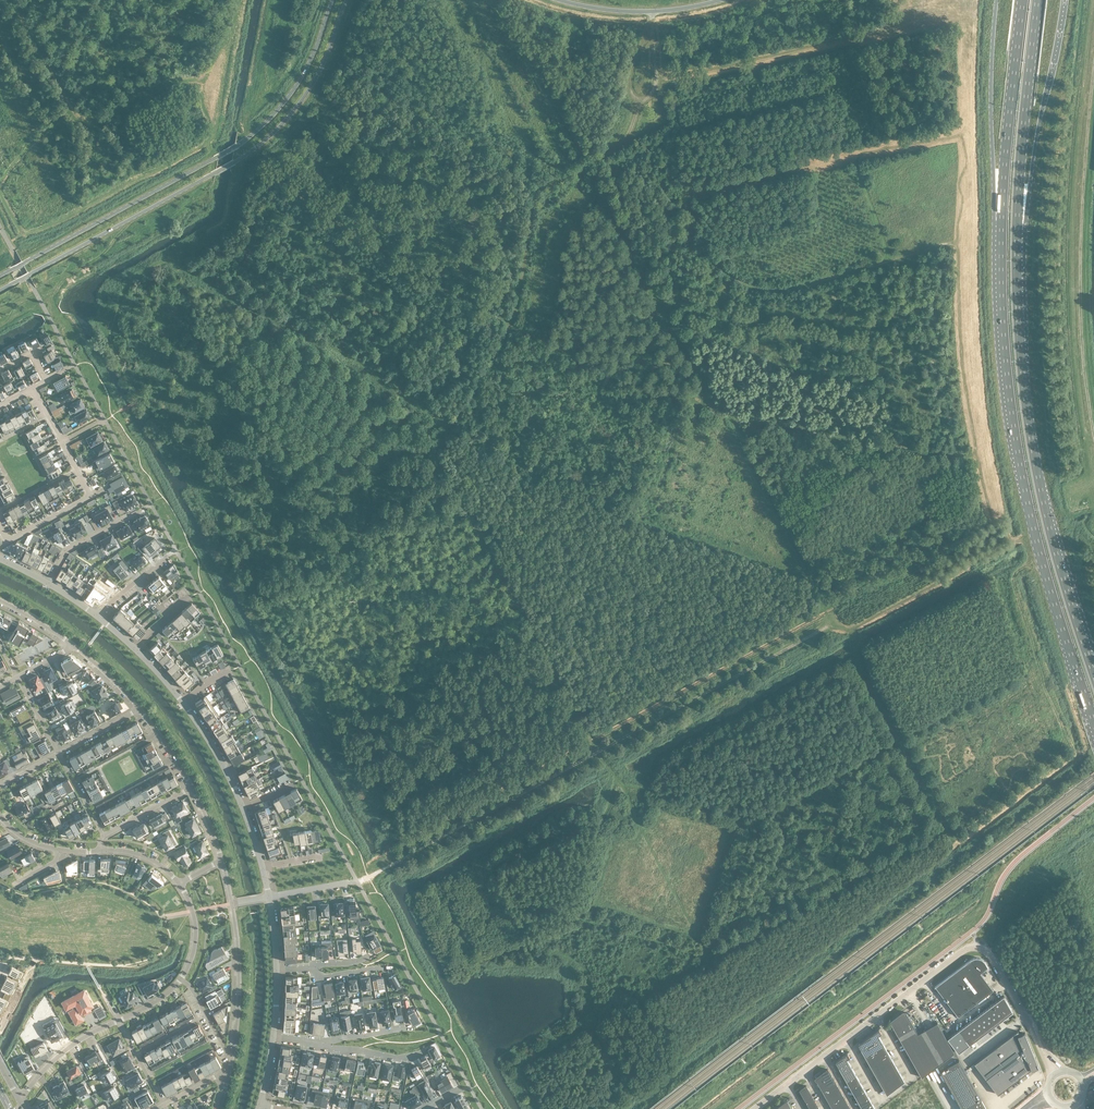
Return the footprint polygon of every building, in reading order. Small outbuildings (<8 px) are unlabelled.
[(52,341),(48,334),(41,338),(45,345),(50,342),(52,341)] [(33,348),(40,344),(36,337),(29,341),(33,348)] [(18,346),(22,353),(29,349),(25,342),(18,346)] [(12,360),(19,356),(15,349),(8,353),(12,360)] [(47,362),(56,358),(52,351),(44,355),(47,362)] [(26,368),(33,365),(29,358),(22,361),(26,368)] [(57,371),(64,367),(60,360),(53,364),(57,371)] [(23,372),(21,367),(14,371),(17,378),(24,374),(23,372)] [(12,376),(8,369),(1,373),(2,374),(0,375),(0,378),(2,381),(12,376)] [(34,382),(41,379),(37,372),(30,376),(34,382)] [(65,376),(53,383),(57,391),(70,384),(65,376)] [(16,383),(20,390),(27,386),(23,379),(16,383)] [(4,387),(7,392),(14,389),(10,382),(3,385),(4,387)] [(72,389),(58,397),(61,403),(70,399),(71,401),(77,398),(72,389)] [(70,404),(72,409),(68,411),(70,415),(85,407),(80,399),(70,404)] [(25,409),(25,410),(26,410),(32,421),(32,420),(37,418),(31,406),(30,406),(31,406),(26,409),(25,409),(26,409),(25,409)] [(25,410),(21,412),(27,423),(29,422),(31,421),(32,421),(26,410),(25,410)] [(83,421),(83,420),(85,419),(86,419),(90,417),(86,410),(75,416),(79,423),(83,421)] [(27,423),(21,412),(20,412),(15,415),(21,426),(22,426),(26,423),(27,423)] [(21,426),(15,415),(10,418),(10,417),(10,418),(16,429),(21,426)] [(5,420),(11,432),(11,431),(16,429),(10,418),(5,420)] [(11,432),(5,420),(4,421),(5,421),(0,423),(0,424),(6,435),(6,434),(11,432)] [(27,438),(38,432),(39,432),(38,432),(36,427),(24,433),(25,433),(27,438)] [(27,438),(30,443),(40,438),(41,437),(38,432),(27,438)] [(97,432),(87,438),(91,446),(101,440),(101,439),(102,438),(100,435),(99,435),(97,432)] [(30,443),(33,449),(43,443),(40,438),(30,443)] [(44,443),(45,442),(44,442),(43,443),(33,449),(36,453),(36,454),(47,448),(47,447),(44,443)] [(93,448),(98,456),(105,453),(104,452),(108,449),(104,442),(93,448)] [(41,463),(51,458),(48,453),(38,458),(41,463)] [(110,453),(92,462),(94,466),(95,465),(96,467),(95,467),(97,471),(114,461),(110,453)] [(41,463),(44,468),(53,463),(51,458),(41,463)] [(53,463),(44,468),(47,474),(56,468),(53,463)] [(114,465),(104,471),(105,472),(104,473),(107,479),(113,475),(115,478),(121,474),(120,471),(118,472),(114,465)] [(58,467),(56,468),(47,474),(48,476),(50,479),(49,479),(50,479),(61,473),(61,472),(58,468),(58,467)] [(64,479),(70,491),(75,488),(69,477),(64,479)] [(123,477),(110,484),(111,487),(108,489),(110,493),(114,490),(116,494),(117,493),(118,495),(122,493),(121,491),(125,489),(124,488),(128,486),(123,477)] [(70,491),(64,479),(59,482),(65,494),(70,491)] [(7,482),(0,486),(0,492),(10,487),(7,482)] [(65,494),(59,482),(58,482),(59,483),(54,485),(60,496),(59,496),(60,496),(60,497),(60,496),(65,494)] [(54,499),(59,496),(60,496),(54,485),(48,488),(54,499)] [(10,487),(0,492),(0,495),(2,498),(13,492),(10,487)] [(49,502),(54,499),(48,488),(43,491),(49,501),(49,502)] [(43,504),(49,501),(43,491),(38,494),(43,504)] [(13,492),(2,498),(1,498),(1,499),(2,499),(4,503),(4,504),(16,497),(15,497),(13,492)] [(116,501),(113,503),(116,509),(120,507),(120,506),(122,505),(126,511),(138,504),(133,495),(132,496),(131,494),(126,496),(127,499),(121,502),(121,503),(118,504),(116,501)] [(29,498),(35,509),(35,510),(40,507),(41,507),(34,496),(29,499),(29,498)] [(30,512),(35,509),(29,498),(24,501),(30,512)] [(30,513),(30,512),(24,501),(24,502),(19,504),(24,513),(25,516),(25,515),(30,513)] [(19,516),(24,513),(19,504),(13,507),(19,516)] [(113,518),(110,513),(112,511),(108,504),(105,505),(107,508),(101,511),(106,522),(113,518)] [(13,519),(19,516),(13,507),(8,510),(13,519)] [(13,519),(8,510),(3,513),(9,524),(10,524),(9,524),(14,521),(15,521),(13,519)] [(101,511),(94,514),(93,512),(90,514),(94,521),(97,519),(100,525),(106,522),(101,511)] [(144,528),(150,525),(145,515),(141,518),(141,517),(137,519),(133,522),(135,524),(132,526),(135,532),(138,530),(139,531),(141,533),(145,531),(144,528)] [(83,517),(74,522),(75,523),(81,534),(87,531),(84,525),(86,524),(83,517)] [(64,538),(59,529),(61,527),(59,524),(58,521),(55,523),(58,529),(51,532),(57,542),(59,541),(60,541),(61,540),(62,539),(64,538),(64,539),(64,538)] [(68,523),(65,524),(70,534),(73,533),(76,538),(82,535),(81,534),(75,523),(70,526),(68,523)] [(117,532),(121,538),(129,534),(130,536),(133,535),(128,526),(128,525),(127,525),(127,526),(125,527),(124,527),(124,526),(124,527),(120,528),(120,529),(118,531),(117,531),(117,532)] [(105,538),(101,540),(100,541),(101,541),(105,548),(104,548),(105,548),(110,545),(112,549),(117,546),(115,543),(115,542),(115,543),(116,542),(112,535),(112,534),(111,535),(108,537),(107,537),(105,538)] [(158,542),(155,538),(143,547),(141,544),(137,547),(141,552),(145,550),(149,555),(153,552),(161,545),(158,542)] [(22,559),(26,548),(27,548),(26,548),(16,543),(15,545),(13,544),(10,551),(11,552),(11,554),(10,554),(11,554),(14,556),(15,556),(17,557),(18,558),(21,559),(22,559)] [(90,547),(88,548),(87,548),(83,551),(87,558),(98,552),(101,557),(104,555),(101,548),(98,550),(95,545),(94,544),(94,545),(90,547)] [(21,559),(27,562),(31,552),(32,552),(31,552),(26,549),(22,559),(21,559)] [(31,552),(27,562),(32,564),(37,554),(32,551),(32,552),(31,552)] [(37,554),(32,564),(37,567),(43,557),(37,554)] [(49,559),(43,556),(43,557),(37,567),(42,570),(48,560),(49,559)] [(142,564),(145,562),(145,561),(141,556),(132,563),(133,564),(133,565),(135,568),(136,568),(137,568),(136,568),(137,569),(137,568),(140,566),(142,564)] [(48,560),(42,570),(48,573),(53,563),(48,560)] [(113,569),(121,580),(128,574),(124,570),(127,567),(121,560),(118,563),(119,564),(113,569)] [(179,574),(174,564),(169,568),(170,568),(168,569),(164,572),(171,580),(179,574)] [(61,568),(55,577),(61,581),(66,571),(61,568)] [(72,574),(73,572),(73,571),(72,571),(71,571),(71,570),(70,570),(69,569),(68,569),(66,571),(61,581),(66,584),(72,574)] [(72,574),(66,584),(71,587),(77,577),(72,574)] [(156,578),(153,581),(160,589),(165,585),(159,576),(156,578)] [(82,580),(77,577),(71,587),(75,590),(82,580)] [(107,579),(105,582),(113,588),(116,586),(107,579)] [(82,580),(75,590),(80,593),(87,583),(82,580)] [(160,589),(153,581),(150,583),(151,583),(148,585),(155,593),(160,589)] [(85,597),(93,585),(88,582),(87,583),(80,593),(85,597)] [(93,585),(85,597),(91,601),(95,595),(100,599),(106,594),(93,585)] [(192,603),(186,607),(195,617),(200,613),(192,603)] [(186,607),(181,612),(190,622),(195,617),(186,607)] [(118,622),(126,612),(121,608),(117,612),(116,612),(115,614),(113,617),(118,622)] [(126,612),(118,622),(123,626),(130,618),(131,617),(126,612)] [(190,622),(181,612),(177,616),(185,625),(185,626),(190,622)] [(22,624),(18,622),(17,623),(11,619),(4,615),(0,613),(0,624),(6,628),(12,632),(8,638),(19,645),(23,638),(27,640),(33,644),(34,644),(43,638),(38,635),(32,631),(32,632),(28,629),(29,628),(26,626),(22,624)] [(177,616),(172,621),(180,629),(185,625),(177,616)] [(130,618),(123,626),(128,630),(135,622),(130,618)] [(135,622),(128,630),(133,635),(141,625),(136,620),(135,622)] [(180,629),(172,621),(167,625),(174,633),(175,634),(180,629)] [(141,625),(133,635),(138,639),(146,630),(141,625)] [(174,633),(167,625),(162,630),(169,638),(174,633)] [(158,642),(149,649),(154,654),(162,647),(158,642)] [(223,654),(217,644),(211,647),(217,658),(223,654)] [(167,651),(163,646),(162,647),(154,654),(158,659),(166,652),(167,651)] [(211,660),(211,661),(217,658),(211,647),(206,650),(211,660)] [(200,653),(205,663),(211,660),(206,650),(200,653)] [(162,664),(171,657),(166,652),(158,659),(162,664)] [(192,657),(199,669),(206,665),(205,663),(200,653),(192,657)] [(61,662),(67,674),(82,666),(71,657),(61,662)] [(175,661),(171,657),(162,664),(167,669),(175,662),(175,661)] [(175,661),(175,662),(167,669),(171,674),(180,666),(176,661),(175,661)] [(171,674),(176,679),(185,671),(180,666),(171,674)] [(51,668),(43,672),(49,682),(50,681),(50,682),(51,682),(55,680),(55,679),(56,678),(51,668)] [(89,683),(92,686),(97,683),(93,679),(95,677),(90,673),(90,674),(86,670),(82,675),(86,679),(85,680),(89,684),(89,683)] [(189,675),(185,671),(176,679),(180,683),(189,675)] [(37,675),(30,679),(36,690),(43,686),(37,675)] [(194,681),(189,675),(180,683),(184,688),(185,689),(194,681)] [(228,689),(237,685),(233,679),(225,683),(228,689)] [(70,683),(63,687),(68,695),(77,691),(75,688),(77,687),(75,683),(73,684),(71,685),(70,683)] [(96,685),(89,688),(91,691),(93,690),(96,696),(95,696),(98,700),(99,700),(103,698),(103,699),(107,696),(107,695),(105,692),(105,691),(104,689),(102,685),(97,687),(96,685)] [(231,695),(240,690),(237,685),(228,689),(227,690),(230,696),(231,695)] [(14,686),(1,694),(4,699),(6,698),(9,703),(20,697),(14,686)] [(234,701),(243,696),(240,690),(231,695),(234,700),(234,701)] [(49,695),(40,700),(44,708),(53,703),(49,695)] [(199,708),(209,701),(205,696),(195,702),(199,708)] [(237,706),(246,702),(243,696),(234,701),(234,700),(233,701),(236,707),(238,707),(237,706)] [(62,708),(60,710),(62,714),(67,712),(67,713),(74,710),(69,701),(61,706),(62,708)] [(202,714),(213,707),(209,701),(199,708),(202,714)] [(115,702),(111,704),(112,706),(106,709),(107,709),(106,710),(108,714),(109,713),(110,716),(113,714),(114,714),(115,713),(115,714),(115,713),(120,711),(119,710),(122,708),(119,702),(116,704),(115,702)] [(241,712),(249,708),(246,702),(237,706),(238,707),(241,712)] [(19,705),(12,709),(13,709),(9,711),(12,716),(15,714),(20,723),(31,717),(26,708),(27,708),(24,703),(22,704),(19,706),(19,705)] [(48,713),(52,720),(60,716),(57,711),(60,710),(57,705),(54,706),(56,709),(52,711),(48,713)] [(206,719),(215,713),(217,712),(213,707),(202,714),(206,719)] [(88,715),(86,716),(91,726),(92,726),(97,723),(100,721),(95,711),(92,712),(92,711),(87,714),(88,715)] [(215,713),(206,719),(210,724),(219,718),(215,713)] [(213,730),(223,724),(219,718),(210,724),(213,730)] [(18,726),(27,743),(41,735),(33,720),(32,720),(31,719),(18,726)] [(84,728),(79,720),(71,724),(76,733),(77,732),(78,734),(82,732),(81,731),(84,730),(84,728)] [(132,725),(137,735),(142,732),(137,722),(132,725)] [(217,735),(227,730),(223,724),(213,730),(217,735)] [(132,737),(137,735),(132,725),(127,728),(132,737)] [(71,738),(69,736),(73,734),(70,728),(67,730),(64,726),(57,730),(63,741),(71,738)] [(132,737),(127,728),(121,731),(127,740),(127,742),(133,739),(132,737)] [(220,741),(231,735),(228,729),(227,730),(217,735),(220,741)] [(122,743),(127,740),(121,731),(116,733),(122,743)] [(116,745),(121,743),(122,743),(116,733),(111,736),(116,745)] [(234,741),(235,740),(231,735),(220,741),(223,747),(234,741)] [(117,746),(116,745),(111,736),(106,739),(111,749),(117,746)] [(42,742),(40,739),(32,743),(40,756),(50,751),(49,751),(50,751),(49,748),(48,748),(46,745),(47,744),(45,741),(44,741),(42,742)] [(106,739),(101,742),(106,752),(111,749),(106,739)] [(234,741),(223,747),(227,752),(237,746),(234,741)] [(101,742),(96,745),(101,754),(106,752),(101,742)] [(144,753),(149,750),(154,748),(151,742),(141,748),(144,753)] [(96,757),(101,754),(96,745),(90,748),(96,757)] [(240,752),(237,746),(227,752),(230,758),(240,752)] [(91,760),(96,757),(90,748),(85,750),(91,760)] [(154,748),(149,750),(144,753),(147,758),(157,753),(154,748)] [(85,763),(91,760),(85,750),(83,752),(80,753),(85,763)] [(17,769),(25,764),(29,762),(28,758),(26,753),(22,754),(21,752),(16,754),(17,757),(13,759),(16,764),(15,765),(17,769)] [(230,758),(234,764),(240,760),(241,761),(244,759),(243,759),(244,758),(241,752),(240,752),(230,758)] [(80,766),(85,763),(80,753),(75,756),(80,766)] [(160,758),(157,753),(147,758),(146,759),(148,764),(150,763),(160,758)] [(75,769),(80,766),(75,756),(69,759),(75,769)] [(150,763),(153,769),(163,764),(160,758),(150,763)] [(278,761),(271,765),(274,771),(281,766),(282,766),(278,761)] [(5,773),(7,772),(6,770),(8,769),(4,762),(0,764),(0,776),(5,773)] [(251,767),(237,773),(241,780),(254,773),(251,767)] [(285,772),(277,776),(279,780),(280,782),(288,778),(285,772)] [(254,773),(241,780),(243,786),(255,780),(257,779),(254,773)] [(173,774),(167,777),(172,786),(178,783),(173,774)] [(92,775),(82,780),(84,783),(85,782),(86,785),(85,785),(85,786),(95,780),(92,775)] [(162,780),(167,789),(172,786),(167,777),(162,780)] [(37,779),(31,782),(36,792),(42,788),(40,784),(38,781),(37,779)] [(68,779),(62,782),(67,792),(73,788),(68,779)] [(97,785),(95,780),(85,786),(86,788),(88,788),(89,790),(88,791),(97,785)] [(162,780),(156,782),(162,792),(163,791),(164,791),(164,789),(165,788),(165,789),(166,788),(167,789),(162,780)] [(243,786),(246,791),(258,786),(255,780),(243,786)] [(36,792),(31,782),(25,785),(31,795),(36,792)] [(56,785),(61,795),(67,792),(62,782),(56,785)] [(151,785),(157,795),(162,792),(156,782),(151,785)] [(31,795),(25,785),(19,789),(25,798),(31,795)] [(56,785),(50,788),(56,798),(61,795),(56,785)] [(88,791),(91,796),(100,791),(97,785),(88,791)] [(146,788),(151,798),(157,795),(151,785),(146,788)] [(249,798),(261,792),(258,786),(246,791),(249,798)] [(49,801),(56,798),(50,788),(44,792),(47,797),(49,801)] [(146,801),(151,798),(146,788),(141,791),(146,801)] [(296,788),(290,791),(296,802),(302,799),(296,788)] [(103,796),(100,791),(91,796),(94,801),(103,796)] [(141,791),(136,794),(141,803),(146,801),(141,791)] [(290,791),(284,795),(290,805),(296,802),(290,791)] [(136,806),(141,803),(136,794),(131,796),(131,797),(136,806)] [(131,809),(136,806),(131,797),(131,796),(130,795),(125,798),(125,799),(131,809)] [(284,795),(279,798),(284,808),(290,805),(284,795)] [(279,798),(273,801),(278,812),(284,808),(279,798)] [(125,799),(120,802),(126,812),(131,809),(125,799)] [(120,815),(126,812),(120,802),(115,805),(120,815)] [(174,813),(171,815),(175,821),(180,817),(179,814),(187,810),(182,802),(179,804),(175,806),(172,808),(174,813)] [(26,803),(15,809),(19,816),(30,810),(26,803)] [(115,817),(120,815),(115,805),(110,808),(115,817)] [(110,820),(115,817),(110,808),(105,811),(110,820)] [(267,815),(265,808),(255,812),(257,818),(267,815)] [(105,823),(110,820),(105,811),(99,814),(105,823)] [(61,822),(55,812),(49,815),(53,822),(55,825),(61,822)] [(81,818),(87,827),(93,824),(86,813),(80,816),(81,818)] [(161,814),(149,820),(153,827),(169,818),(165,813),(162,815),(161,814)] [(38,825),(41,829),(43,827),(45,830),(52,826),(50,824),(53,822),(49,815),(40,821),(41,823),(38,825)] [(259,824),(269,821),(267,815),(257,818),(259,824)] [(81,818),(76,821),(81,831),(87,827),(81,818)] [(188,831),(190,835),(191,834),(192,836),(200,831),(193,819),(185,823),(189,830),(188,831)] [(76,821),(70,824),(75,834),(81,831),(76,821)] [(261,830),(271,827),(269,821),(259,824),(261,830)] [(133,829),(132,829),(132,830),(133,830),(137,837),(136,837),(137,838),(137,837),(148,831),(148,832),(148,831),(144,824),(144,823),(143,823),(143,824),(139,826),(137,827),(133,829)] [(70,824),(64,827),(69,837),(75,834),(70,824)] [(273,833),(271,827),(261,830),(263,837),(273,833)] [(313,841),(321,840),(319,829),(311,831),(313,841)] [(164,836),(160,839),(162,842),(161,842),(164,846),(166,850),(176,844),(169,830),(162,833),(164,836)] [(311,831),(311,830),(304,831),(306,843),(313,842),(313,841),(311,831)] [(306,843),(304,831),(298,832),(300,842),(300,844),(306,843)] [(263,837),(265,843),(275,839),(273,833),(263,837)] [(2,849),(10,844),(6,838),(0,841),(0,850),(2,849)] [(267,849),(277,846),(277,845),(275,839),(265,843),(267,849)] [(204,854),(208,852),(202,841),(198,844),(196,841),(190,844),(192,847),(195,846),(200,856),(201,856),(201,857),(204,855),(204,854)] [(277,845),(277,846),(267,849),(269,856),(282,851),(279,845),(277,845)] [(21,852),(18,846),(7,852),(11,858),(21,852)] [(174,853),(178,860),(180,859),(184,866),(187,864),(188,864),(191,862),(187,855),(188,855),(184,847),(174,853)] [(21,858),(24,865),(35,859),(31,853),(21,858)] [(100,859),(100,871),(108,871),(110,858),(100,859)] [(126,864),(127,864),(127,860),(124,859),(122,859),(119,858),(116,858),(115,862),(117,862),(117,863),(114,870),(115,870),(122,873),(123,874),(126,867),(126,864)] [(77,873),(77,859),(66,866),(68,873),(77,873)] [(91,860),(84,860),(83,863),(81,863),(81,869),(83,869),(83,870),(88,870),(87,874),(94,875),(95,860),(91,860)] [(0,866),(0,875),(3,878),(8,876),(6,873),(12,870),(11,869),(13,868),(11,863),(8,864),(7,862),(8,862),(7,861),(0,866)] [(136,866),(133,865),(130,872),(141,877),(147,868),(144,867),(145,866),(138,863),(136,866)] [(59,869),(43,878),(47,884),(54,883),(61,880),(59,869)] [(147,877),(142,884),(150,890),(163,883),(158,879),(159,877),(158,877),(153,873),(153,872),(148,878),(147,877)] [(335,915),(344,915),(343,903),(338,903),(338,902),(335,903),(334,903),(335,912),(331,912),(332,919),(336,918),(335,915)] [(356,910),(355,902),(348,903),(350,919),(360,918),(359,910),(356,910)] [(321,913),(321,917),(329,916),(328,903),(320,904),(320,907),(318,907),(318,914),(321,913)] [(307,906),(308,919),(316,918),(315,906),(315,905),(314,905),(312,906),(312,905),(311,906),(307,906)] [(288,907),(280,908),(281,916),(294,914),(293,906),(288,907)] [(281,916),(282,922),(294,921),(295,921),(294,914),(281,916)] [(282,922),(282,929),(295,927),(294,921),(282,922)] [(373,932),(368,934),(369,937),(366,939),(368,943),(369,946),(370,945),(372,949),(373,948),(375,953),(381,950),(379,945),(380,945),(373,932)] [(353,951),(356,951),(356,953),(357,953),(361,953),(362,953),(361,953),(360,940),(356,940),(355,938),(351,938),(353,951)] [(348,952),(347,939),(342,940),(342,943),(337,944),(338,957),(344,956),(344,953),(348,952)] [(328,956),(328,949),(331,949),(331,943),(321,943),(321,945),(322,957),(328,956)] [(322,957),(321,945),(315,945),(315,944),(311,944),(311,951),(315,951),(315,957),(322,957)] [(213,950),(212,951),(211,952),(209,961),(206,963),(205,965),(208,970),(227,960),(223,954),(225,953),(221,947),(218,949),(217,948),(215,949),(214,949),(213,950)] [(993,990),(980,973),(988,967),(985,963),(984,962),(984,961),(983,961),(983,960),(982,959),(981,959),(980,958),(979,958),(978,958),(977,958),(976,958),(975,958),(974,958),(973,958),(972,959),(971,959),(970,960),(934,987),(935,987),(958,1017),(993,990)] [(12,966),(8,972),(14,975),(19,977),(24,968),(19,965),(17,969),(12,966)] [(223,968),(212,974),(217,984),(229,978),(223,968)] [(395,974),(389,977),(391,981),(389,982),(393,989),(401,985),(395,974)] [(7,976),(3,982),(14,987),(19,977),(14,975),(12,978),(7,976)] [(207,977),(199,981),(196,983),(197,985),(202,993),(209,989),(211,991),(216,988),(215,985),(212,986),(207,977)] [(369,977),(361,978),(363,990),(371,988),(369,977)] [(377,988),(378,989),(385,988),(383,977),(376,978),(376,979),(372,980),(374,988),(377,988)] [(348,980),(350,991),(352,990),(352,992),(356,991),(356,990),(360,989),(359,984),(357,984),(356,979),(348,980)] [(142,984),(138,987),(143,995),(147,993),(147,994),(148,995),(148,994),(151,992),(151,993),(154,991),(157,989),(158,989),(157,988),(159,987),(157,983),(155,984),(153,981),(144,987),(142,984)] [(338,982),(338,983),(335,983),(337,993),(345,992),(343,981),(338,982)] [(3,982),(0,988),(6,991),(4,994),(9,997),(14,987),(3,982)] [(332,983),(324,984),(325,995),(323,996),(324,1000),(324,1001),(330,1000),(330,1001),(335,1000),(335,1001),(332,983)] [(321,1001),(320,997),(319,997),(317,985),(312,986),(311,1006),(324,1004),(324,1001),(324,1000),(321,1001)] [(126,989),(119,993),(121,995),(121,996),(124,1001),(123,1002),(125,1005),(126,1005),(126,1006),(127,1006),(128,1007),(131,1005),(130,1004),(134,1002),(133,1000),(136,998),(133,992),(130,994),(128,991),(128,992),(126,989)] [(215,990),(207,995),(209,999),(206,1000),(206,1001),(207,1003),(207,1004),(208,1003),(210,1008),(219,1003),(219,1004),(220,1003),(223,1001),(220,996),(224,994),(221,989),(216,992),(215,990)] [(76,1008),(70,1012),(72,1016),(74,1019),(76,1023),(83,1020),(79,1012),(80,1011),(81,1012),(83,1010),(84,1011),(89,1009),(88,1008),(91,1006),(92,1005),(84,991),(79,994),(78,992),(78,993),(72,996),(73,997),(66,1001),(64,1002),(67,1006),(70,1005),(75,1002),(78,1007),(77,1009),(76,1008)] [(4,1007),(9,997),(4,994),(2,998),(0,997),(0,1004),(4,1007)] [(958,1030),(948,1038),(959,1053),(969,1045),(966,1040),(971,1036),(974,1041),(1003,1019),(1005,1018),(1006,1017),(1010,1014),(1008,1012),(1011,1010),(1012,1010),(1006,999),(1006,1000),(1005,998),(1004,996),(958,1030)] [(400,1000),(392,1001),(395,1019),(403,1018),(400,1000)] [(192,1013),(186,1002),(180,1005),(185,1014),(186,1017),(192,1013)] [(180,1005),(175,1008),(180,1017),(185,1014),(180,1005)] [(213,1014),(223,1032),(225,1030),(226,1022),(227,1014),(228,1006),(213,1014)] [(172,1010),(170,1011),(175,1020),(180,1018),(180,1017),(175,1008),(176,1009),(173,1010),(173,1009),(172,1010)] [(413,1008),(404,1010),(406,1019),(408,1018),(412,1025),(420,1020),(417,1015),(419,1015),(416,1010),(415,1011),(413,1008)] [(343,1015),(340,1016),(343,1030),(345,1029),(351,1028),(349,1019),(352,1019),(352,1018),(352,1017),(351,1010),(347,1010),(342,1011),(343,1015)] [(380,1012),(378,1013),(379,1021),(382,1021),(382,1024),(385,1024),(391,1024),(388,1010),(380,1011),(380,1012)] [(170,1023),(175,1020),(170,1011),(167,1012),(166,1013),(165,1014),(170,1023)] [(377,1026),(375,1011),(367,1012),(370,1027),(377,1026)] [(915,1029),(906,1012),(905,1013),(903,1012),(902,1012),(902,1011),(890,1021),(922,1077),(955,1052),(937,1022),(918,1033),(915,1029)] [(356,1023),(357,1029),(364,1028),(362,1013),(354,1014),(355,1017),(352,1017),(352,1018),(353,1024),(356,1023)] [(165,1014),(159,1017),(164,1026),(170,1023),(165,1014)] [(328,1024),(330,1023),(332,1031),(340,1030),(338,1016),(330,1017),(330,1014),(326,1014),(328,1024)] [(153,1020),(152,1020),(158,1030),(163,1027),(158,1017),(157,1018),(154,1020),(153,1020)] [(45,1029),(44,1030),(46,1033),(47,1033),(51,1042),(63,1035),(61,1033),(65,1031),(59,1020),(44,1028),(45,1029)] [(152,1020),(147,1023),(153,1033),(158,1030),(152,1020)] [(310,1021),(309,1033),(316,1034),(323,1035),(325,1023),(310,1021)] [(147,1023),(142,1026),(147,1036),(153,1033),(147,1023)] [(198,1025),(193,1028),(198,1037),(203,1034),(198,1025)] [(147,1036),(142,1026),(137,1029),(142,1038),(147,1036)] [(199,1039),(198,1037),(193,1028),(188,1031),(193,1040),(194,1041),(199,1039)] [(137,1029),(131,1032),(137,1041),(142,1038),(137,1029)] [(869,1037),(864,1040),(858,1045),(860,1047),(861,1049),(863,1053),(887,1095),(905,1081),(878,1035),(881,1033),(880,1031),(879,1029),(869,1037)] [(188,1031),(182,1033),(188,1043),(193,1040),(188,1031)] [(1020,1034),(1018,1031),(974,1063),(978,1068),(994,1090),(998,1094),(1017,1079),(1029,1070),(1031,1069),(1032,1070),(1039,1067),(1035,1057),(1034,1057),(1034,1055),(1034,1054),(1034,1055),(1033,1052),(1032,1050),(1031,1048),(1031,1047),(1030,1045),(1029,1043),(1029,1042),(1028,1040),(1027,1038),(1027,1037),(1027,1038),(1026,1035),(1025,1033),(1020,1034)] [(182,1033),(177,1036),(183,1046),(188,1043),(182,1033)] [(177,1036),(172,1039),(177,1049),(183,1046),(177,1036)] [(119,1039),(108,1045),(113,1054),(124,1048),(123,1045),(122,1045),(119,1039)] [(170,1040),(165,1043),(170,1053),(176,1050),(170,1040)] [(43,1042),(31,1048),(35,1057),(39,1055),(40,1056),(44,1054),(43,1052),(48,1050),(43,1042)] [(160,1046),(165,1055),(165,1056),(170,1053),(165,1043),(160,1046)] [(433,1044),(430,1046),(430,1048),(428,1049),(430,1052),(431,1055),(433,1059),(439,1055),(434,1046),(433,1044)] [(165,1055),(160,1046),(157,1047),(158,1048),(155,1049),(155,1048),(155,1049),(160,1058),(165,1055)] [(155,1049),(149,1051),(155,1061),(160,1058),(155,1049)] [(91,1053),(89,1055),(85,1056),(85,1057),(89,1065),(100,1059),(100,1058),(102,1057),(99,1051),(96,1053),(96,1051),(95,1051),(92,1053),(91,1053)] [(149,1064),(155,1061),(149,1051),(144,1054),(149,1064)] [(303,1052),(300,1067),(310,1069),(311,1066),(314,1066),(314,1064),(315,1060),(312,1059),(313,1054),(310,1053),(309,1053),(307,1053),(307,1052),(303,1052)] [(840,1058),(836,1062),(839,1068),(862,1108),(875,1108),(847,1059),(850,1057),(849,1055),(848,1053),(840,1059),(840,1058)] [(319,1058),(315,1057),(315,1060),(314,1064),(318,1065),(318,1066),(324,1067),(326,1055),(320,1054),(319,1058)] [(18,1069),(21,1073),(23,1072),(25,1075),(29,1072),(29,1071),(34,1068),(33,1066),(27,1055),(23,1058),(24,1059),(18,1062),(21,1068),(18,1069)] [(130,1059),(128,1056),(128,1055),(120,1060),(120,1059),(119,1060),(117,1061),(119,1066),(122,1065),(125,1071),(126,1071),(134,1067),(134,1066),(132,1062),(130,1059)] [(425,1055),(420,1057),(421,1059),(420,1060),(425,1069),(431,1065),(429,1063),(432,1061),(430,1058),(428,1060),(425,1055)] [(215,1056),(210,1059),(215,1069),(221,1066),(215,1056)] [(331,1060),(328,1060),(327,1068),(339,1070),(341,1062),(338,1062),(339,1057),(332,1056),(331,1060)] [(353,1071),(355,1060),(355,1059),(347,1058),(346,1058),(344,1069),(353,1071)] [(210,1059),(205,1062),(210,1072),(215,1069),(210,1059)] [(959,1060),(940,1070),(962,1108),(986,1108),(985,1107),(959,1060)] [(364,1062),(357,1061),(355,1072),(363,1073),(365,1066),(363,1066),(364,1062)] [(205,1062),(200,1065),(199,1065),(200,1065),(205,1074),(210,1072),(205,1062)] [(371,1066),(368,1065),(367,1072),(370,1073),(370,1075),(377,1076),(379,1062),(375,1062),(375,1063),(372,1063),(371,1066)] [(382,1078),(389,1079),(392,1064),(385,1063),(382,1078)] [(76,1065),(66,1071),(70,1078),(80,1072),(83,1070),(80,1064),(77,1066),(76,1065)] [(290,1066),(278,1064),(277,1069),(289,1072),(290,1066)] [(397,1072),(394,1071),(392,1080),(399,1081),(400,1076),(404,1077),(406,1066),(404,1066),(404,1065),(400,1064),(400,1065),(398,1065),(397,1072)] [(195,1068),(200,1077),(205,1074),(200,1065),(195,1068)] [(417,1065),(411,1069),(413,1072),(410,1074),(412,1076),(415,1075),(416,1078),(424,1074),(421,1068),(419,1069),(417,1065)] [(200,1077),(195,1068),(194,1066),(188,1069),(194,1080),(200,1077)] [(288,1078),(289,1072),(277,1069),(276,1075),(288,1077),(288,1078)] [(821,1074),(815,1078),(816,1080),(816,1081),(817,1081),(833,1108),(850,1108),(828,1069),(821,1074)] [(108,1071),(101,1075),(106,1083),(115,1078),(113,1076),(115,1074),(113,1071),(111,1072),(111,1071),(109,1072),(108,1071)] [(187,1071),(182,1074),(187,1084),(193,1081),(187,1071)] [(452,1086),(449,1080),(453,1077),(450,1072),(446,1074),(446,1075),(441,1078),(447,1089),(452,1086)] [(139,1086),(137,1083),(142,1081),(142,1080),(138,1073),(126,1079),(131,1087),(133,1090),(139,1086)] [(177,1077),(182,1087),(187,1084),(182,1074),(177,1077)] [(288,1077),(276,1075),(275,1081),(285,1083),(286,1083),(288,1077)] [(434,1091),(426,1076),(423,1078),(424,1080),(419,1083),(426,1097),(432,1093),(434,1091)] [(182,1087),(177,1077),(172,1080),(177,1090),(182,1087)] [(434,1088),(438,1086),(441,1092),(447,1089),(441,1078),(435,1081),(434,1079),(430,1081),(434,1088)] [(172,1080),(167,1083),(172,1093),(177,1090),(172,1080)] [(59,1083),(59,1084),(57,1085),(57,1084),(57,1085),(53,1087),(53,1088),(53,1087),(55,1091),(52,1093),(56,1100),(62,1097),(60,1094),(68,1090),(64,1082),(64,1081),(63,1081),(63,1082),(60,1083),(59,1083)] [(284,1089),(285,1083),(275,1081),(273,1087),(284,1089)] [(167,1083),(161,1086),(166,1096),(172,1093),(167,1083)] [(306,1086),(297,1084),(295,1097),(297,1098),(298,1098),(301,1099),(301,1098),(304,1099),(306,1086)] [(83,1085),(76,1089),(80,1097),(89,1092),(85,1086),(84,1086),(83,1085)] [(413,1096),(405,1100),(410,1108),(421,1103),(417,1094),(420,1092),(416,1085),(412,1087),(413,1089),(409,1090),(413,1096)] [(805,1100),(810,1108),(819,1108),(806,1086),(800,1090),(800,1089),(799,1090),(805,1100)] [(114,1087),(105,1091),(110,1100),(117,1096),(116,1095),(118,1094),(114,1087)] [(284,1089),(273,1087),(272,1093),(284,1096),(286,1089),(284,1089)] [(311,1095),(314,1096),(313,1103),(320,1104),(322,1091),(312,1089),(311,1095)] [(134,1098),(140,1108),(145,1105),(148,1103),(148,1104),(153,1101),(147,1090),(134,1098)] [(322,1091),(320,1104),(326,1105),(327,1099),(331,1099),(332,1093),(322,1091)] [(341,1096),(338,1096),(337,1096),(336,1104),(336,1105),(339,1105),(342,1106),(346,1106),(346,1107),(346,1106),(348,1098),(347,1098),(344,1097),(345,1095),(341,1094),(341,1096)] [(455,1101),(459,1108),(465,1108),(468,1107),(461,1096),(455,1099),(456,1100),(455,1101)] [(353,1108),(360,1108),(362,1099),(352,1097),(350,1103),(354,1104),(353,1108)] [(360,1108),(366,1108),(367,1106),(370,1107),(372,1101),(362,1099),(360,1108)] [(787,1099),(774,1108),(792,1108),(787,1099)]
